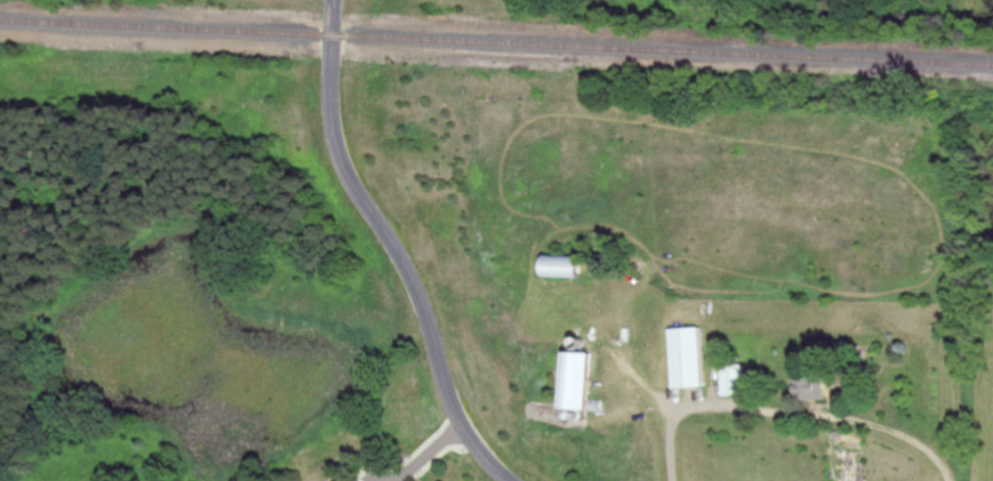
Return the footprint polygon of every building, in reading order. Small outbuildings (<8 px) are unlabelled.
[(579,254),(543,254),(543,276),(579,276),(579,254)] [(670,327),(672,387),(702,386),(700,327),(670,327)] [(564,350),(562,406),(589,407),(591,351),(564,350)] [(722,395),(744,394),(743,364),(721,365),(722,395)] [(825,375),(793,375),(793,399),(825,399),(825,375)]
